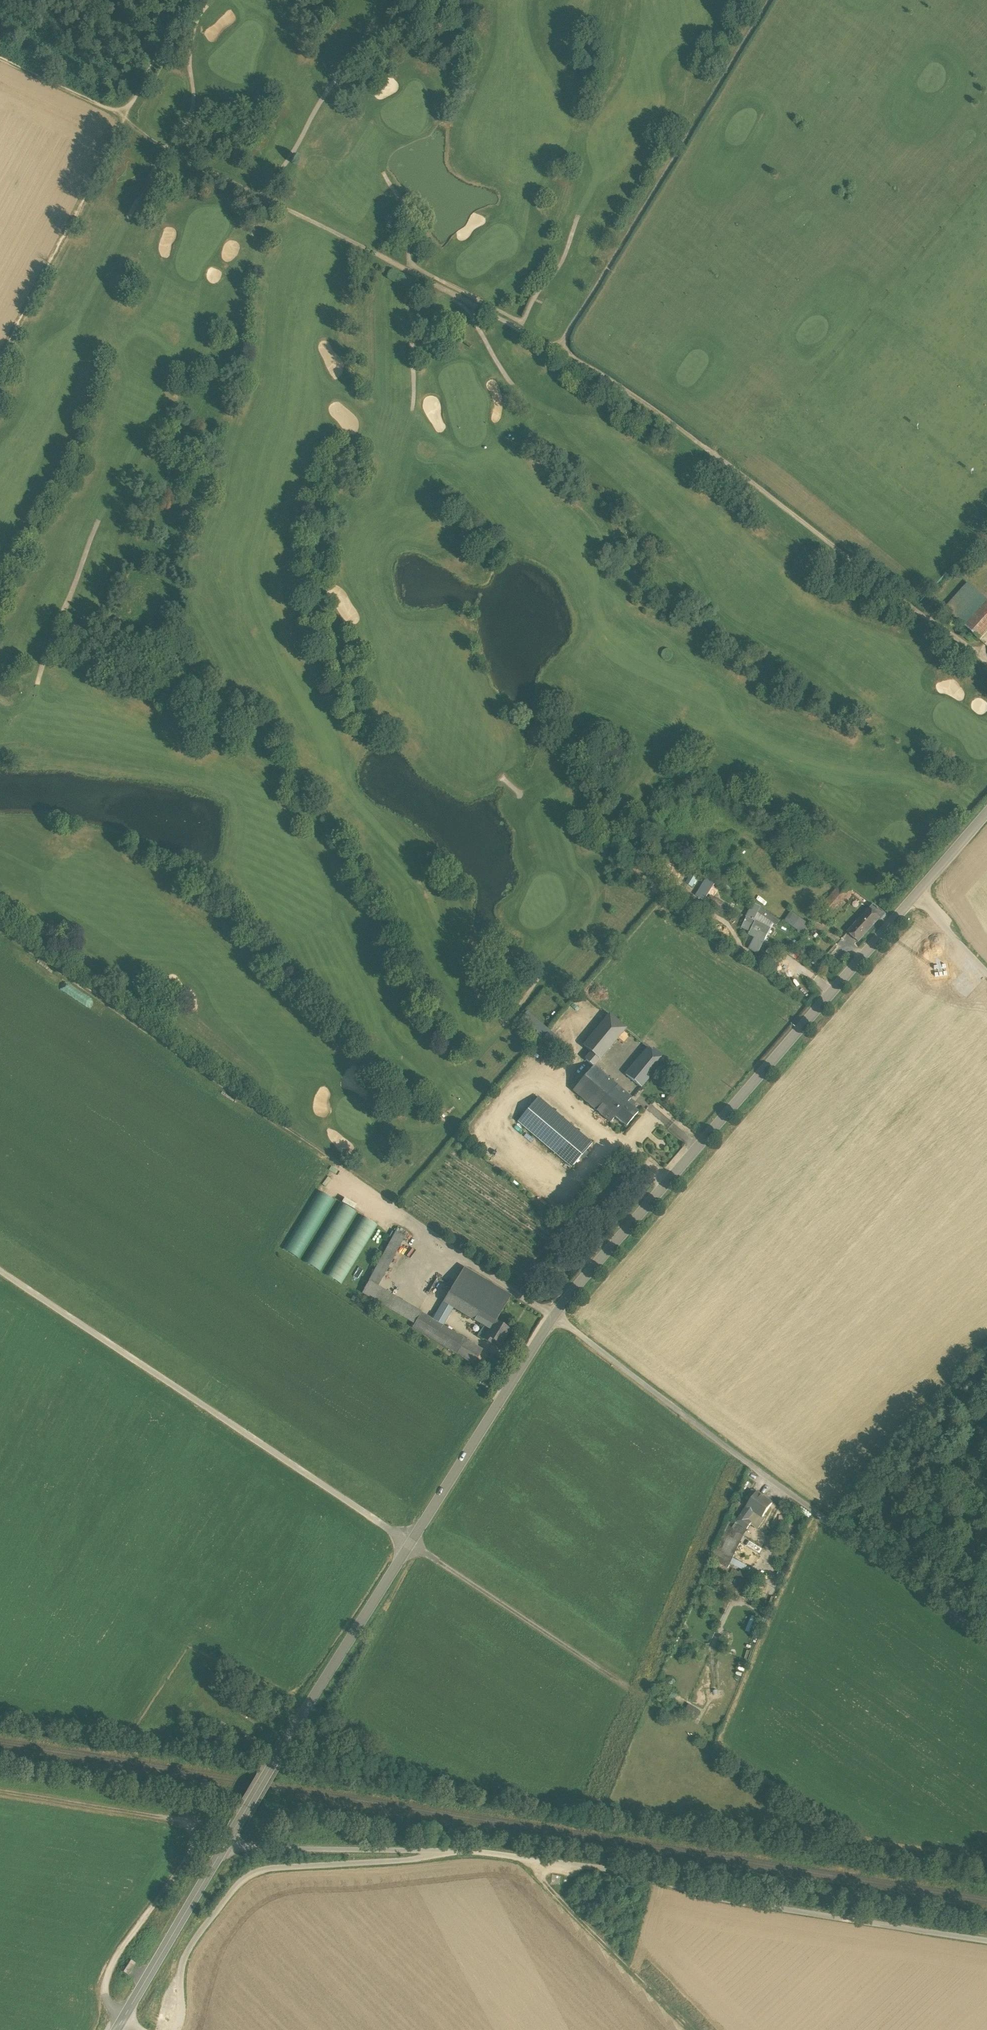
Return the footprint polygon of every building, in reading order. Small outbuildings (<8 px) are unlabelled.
[(945,608),(979,639),(986,630),(986,601),(968,583),(945,608)] [(731,870),(726,865),(722,870),(724,871),(723,873),(727,876),(731,870)] [(840,883),(821,906),(830,914),(849,891),(840,883)] [(721,906),(709,899),(705,905),(717,913),(721,906)] [(779,903),(771,913),(768,910),(765,914),(771,918),(775,921),(785,907),(779,903)] [(871,905),(847,935),(857,944),(880,921),(882,922),(886,917),(871,905)] [(727,910),(721,906),(717,913),(723,917),(727,910)] [(769,932),(752,923),(754,920),(756,916),(759,910),(753,906),(740,931),(749,935),(748,938),(754,941),(762,945),(769,932)] [(765,914),(759,910),(756,916),(767,923),(771,918),(765,914)] [(818,928),(800,914),(793,923),(811,937),(818,928)] [(775,921),(771,918),(767,923),(775,929),(779,923),(775,921)] [(762,945),(754,941),(748,953),(756,957),(762,945)] [(607,1018),(581,1049),(589,1056),(597,1062),(612,1044),(616,1040),(623,1031),(607,1018)] [(623,1031),(616,1040),(623,1045),(630,1036),(623,1031)] [(630,1036),(623,1045),(616,1040),(612,1044),(631,1059),(642,1046),(630,1036)] [(631,1059),(619,1073),(639,1090),(662,1062),(642,1046),(631,1059)] [(589,1056),(584,1062),(592,1069),(597,1062),(589,1056)] [(592,1069),(584,1062),(579,1067),(587,1074),(592,1069)] [(579,1067),(567,1082),(575,1088),(587,1074),(579,1067)] [(627,1098),(592,1069),(587,1074),(575,1088),(571,1093),(606,1123),(627,1098)] [(575,1088),(567,1082),(563,1086),(571,1093),(575,1088)] [(637,1115),(626,1106),(630,1101),(627,1098),(606,1123),(609,1125),(614,1120),(625,1129),(637,1115)] [(591,1145),(536,1100),(516,1124),(571,1170),(591,1145)] [(325,1186),(324,1190),(335,1195),(337,1192),(325,1186)] [(337,1199),(321,1190),(284,1250),(300,1260),(337,1199)] [(358,1211),(342,1201),(305,1262),(321,1272),(358,1211)] [(380,1224),(364,1214),(327,1275),(343,1285),(380,1224)] [(362,1292),(414,1324),(421,1312),(379,1286),(405,1238),(396,1232),(362,1292)] [(511,1296),(464,1268),(443,1301),(484,1325),(489,1329),(494,1320),(495,1321),(511,1296)] [(482,1349),(421,1312),(414,1324),(412,1327),(473,1364),(482,1349)] [(495,1321),(494,1320),(489,1329),(482,1339),(491,1344),(493,1342),(500,1346),(509,1330),(495,1321)] [(484,1325),(477,1336),(482,1339),(489,1329),(484,1325)] [(757,1493),(737,1522),(740,1524),(748,1529),(752,1523),(748,1520),(754,1512),(762,1517),(772,1503),(757,1493)] [(888,1505),(880,1513),(887,1519),(894,1510),(888,1505)] [(744,1535),(748,1529),(740,1524),(737,1529),(744,1535)] [(728,1568),(744,1535),(737,1529),(730,1525),(716,1562),(728,1568)] [(760,1552),(761,1547),(748,1541),(746,1545),(760,1552)] [(728,1583),(741,1588),(747,1574),(734,1568),(728,1583)] [(751,1629),(756,1617),(752,1616),(747,1628),(751,1629)] [(137,1963),(131,1959),(123,1972),(128,1976),(137,1963)]
